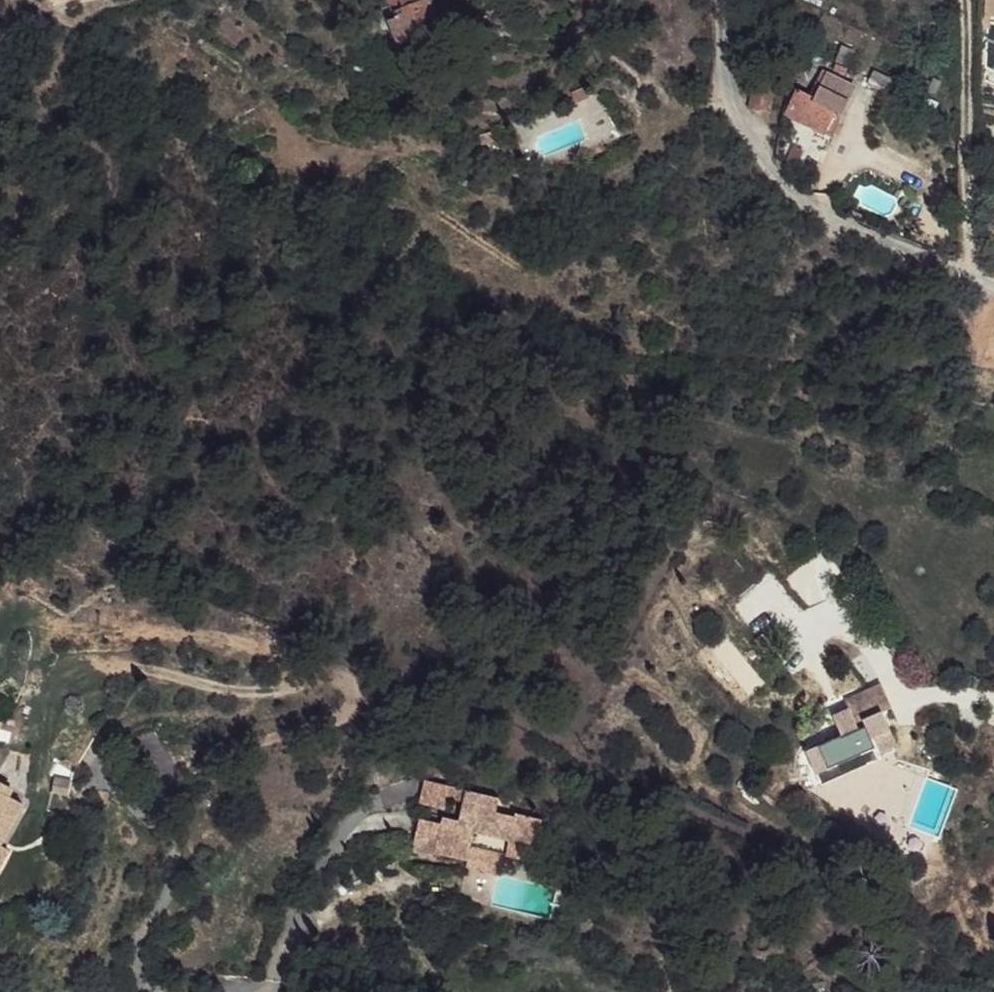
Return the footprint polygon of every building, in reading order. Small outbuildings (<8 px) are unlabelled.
[(392,27),(401,44),(443,25),(432,0),(406,11),(408,17),(392,27)] [(797,91),(788,117),(832,138),(854,90),(824,75),(814,98),(797,91)] [(760,82),(755,111),(771,114),(775,85),(760,82)] [(879,677),(858,685),(892,727),(881,704),(892,700),(879,677)] [(892,727),(858,685),(843,692),(846,704),(832,709),(840,727),(828,733),(849,758),(864,749),(861,742),(874,737),(876,745),(894,737),(892,727)] [(849,758),(828,733),(817,738),(828,767),(849,758)] [(0,774),(0,855),(7,841),(29,799),(6,787),(9,780),(0,774)] [(70,779),(57,776),(51,792),(63,796),(70,779)] [(500,797),(427,780),(414,851),(435,857),(436,852),(469,861),(467,868),(500,875),(501,854),(534,863),(543,820),(522,813),(520,818),(498,811),(500,797)] [(7,841),(0,855),(0,875),(16,846),(7,841)] [(763,983),(757,969),(745,977),(748,983),(751,989),(763,983)] [(748,983),(745,977),(732,983),(736,990),(748,983)]
